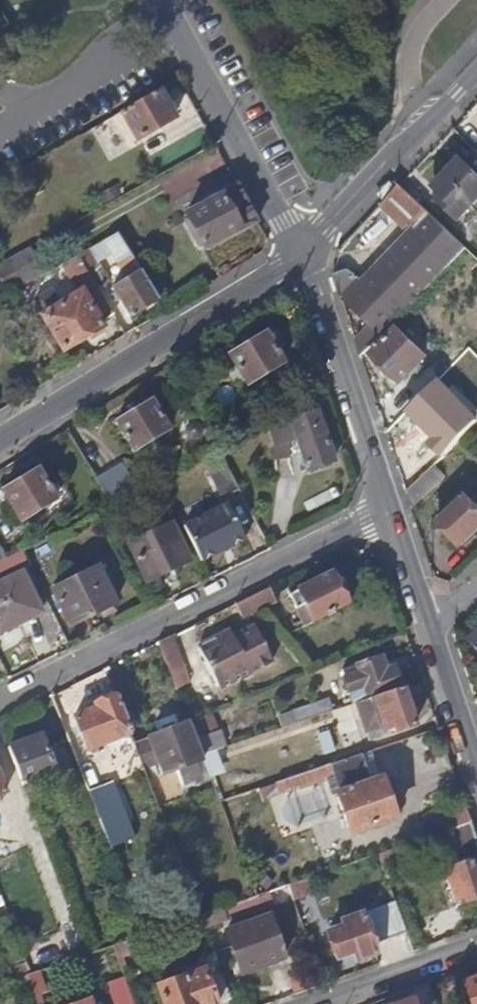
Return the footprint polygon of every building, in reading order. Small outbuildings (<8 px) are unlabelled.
[(173,117),(157,87),(119,110),(136,139),(173,117)] [(121,151),(116,141),(101,150),(104,155),(94,161),(96,166),(121,151)] [(462,159),(435,188),(442,196),(439,201),(460,221),(476,204),(476,174),(462,159)] [(256,223),(235,184),(221,191),(221,196),(186,214),(204,248),(241,228),(242,230),(256,223)] [(382,336),(465,254),(469,251),(401,186),(349,242),(357,250),(359,251),(365,250),(395,219),(409,233),(361,283),(349,271),(337,284),(339,290),(341,294),(371,324),(382,336)] [(158,300),(117,234),(104,241),(112,255),(124,275),(121,277),(124,282),(113,289),(130,316),(158,300)] [(112,255),(104,241),(89,250),(98,263),(112,255)] [(28,249),(0,265),(0,280),(8,295),(43,275),(28,249)] [(113,289),(98,264),(98,263),(89,250),(78,256),(102,295),(113,289)] [(102,295),(78,256),(62,265),(79,293),(81,292),(101,324),(114,316),(102,295)] [(101,324),(81,292),(79,293),(60,305),(58,304),(50,293),(36,301),(44,314),(42,316),(64,351),(103,327),(101,324)] [(362,357),(382,336),(371,324),(356,339),(362,357)] [(429,356),(400,326),(374,353),(402,383),(429,356)] [(284,365),(265,332),(228,355),(248,386),(284,365)] [(434,399),(447,386),(439,379),(426,391),(430,395),(434,399)] [(326,394),(322,380),(298,392),(304,405),(326,394)] [(457,423),(434,399),(430,395),(404,421),(430,449),(457,423)] [(170,431),(152,400),(116,421),(133,452),(170,431)] [(320,425),(317,413),(301,419),(298,409),(288,414),(295,434),(320,425)] [(333,462),(320,425),(295,434),(304,463),(307,471),(308,471),(333,462)] [(240,490),(220,449),(204,457),(224,498),(240,490)] [(143,488),(126,460),(96,477),(112,504),(142,489),(143,488)] [(307,471),(304,463),(299,465),(302,473),(307,471)] [(426,493),(446,475),(435,463),(407,491),(412,506),(426,493)] [(56,500),(38,471),(3,492),(20,521),(56,500)] [(476,529),(476,504),(468,495),(439,523),(460,546),(476,529)] [(243,541),(225,506),(185,527),(202,561),(243,541)] [(189,562),(171,523),(141,538),(128,545),(146,583),(189,562)] [(141,538),(137,529),(123,536),(128,545),(141,538)] [(53,554),(45,538),(21,550),(30,567),(53,554)] [(0,541),(0,561),(9,556),(0,541)] [(114,605),(96,568),(52,590),(70,627),(114,605)] [(337,587),(332,574),(327,576),(331,590),(337,587)] [(21,575),(0,585),(0,642),(1,644),(3,646),(46,625),(21,575)] [(346,608),(337,587),(331,590),(327,576),(288,595),(304,628),(346,608)] [(257,611),(275,601),(269,587),(236,604),(242,618),(257,611)] [(272,660),(254,623),(234,634),(230,627),(199,643),(220,685),(272,660)] [(188,684),(171,636),(158,643),(176,689),(188,684)] [(402,689),(394,667),(384,670),(380,657),(355,665),(355,666),(359,674),(346,678),(344,679),(350,698),(344,701),(346,708),(356,704),(402,689)] [(359,674),(355,666),(343,670),(346,678),(359,674)] [(415,725),(402,689),(356,704),(366,732),(392,724),(396,732),(415,725)] [(129,732),(114,694),(92,702),(94,707),(71,715),(85,748),(129,732)] [(281,730),(334,712),(330,701),(277,719),(281,730)] [(222,750),(209,714),(189,723),(201,757),(222,750)] [(201,757),(189,723),(188,723),(147,738),(157,764),(161,774),(174,769),(180,785),(191,781),(200,777),(194,761),(202,759),(201,757)] [(369,741),(396,732),(392,724),(366,732),(369,741)] [(324,755),(337,752),(332,730),(319,733),(324,755)] [(56,775),(45,747),(40,734),(6,746),(21,788),(56,775)] [(157,764),(147,738),(133,743),(143,769),(157,764)] [(71,769),(60,742),(45,747),(56,775),(71,769)] [(90,769),(94,784),(113,779),(104,751),(92,755),(96,768),(90,769)] [(394,818),(380,777),(370,780),(361,755),(331,765),(339,787),(339,789),(337,791),(337,794),(352,834),(394,818)] [(211,782),(202,759),(194,761),(200,777),(191,781),(195,787),(211,782)] [(314,800),(309,786),(310,785),(322,781),(329,798),(337,794),(337,791),(339,789),(339,787),(331,765),(274,785),(284,811),(314,800)] [(112,815),(100,786),(87,791),(98,821),(112,815)] [(469,823),(462,803),(424,816),(429,837),(450,830),(469,823)] [(475,842),(469,823),(450,830),(456,848),(475,842)] [(400,861),(395,849),(378,855),(383,867),(400,861)] [(472,861),(444,870),(455,902),(465,899),(467,904),(476,900),(476,877),(472,861)] [(315,893),(310,878),(287,886),(292,901),(315,893)] [(407,934),(396,903),(362,916),(360,914),(341,922),(342,926),(326,932),(337,959),(339,959),(353,953),(354,955),(356,960),(375,953),(373,946),(407,934)] [(282,958),(266,917),(223,932),(239,973),(282,958)] [(137,951),(132,939),(110,947),(119,971),(123,969),(119,958),(137,951)] [(60,964),(52,944),(21,957),(28,975),(60,964)] [(28,975),(21,957),(17,946),(4,951),(13,980),(25,976),(28,975)] [(212,953),(197,958),(200,965),(214,1003),(218,1003),(229,1000),(212,953)] [(200,965),(182,971),(179,974),(181,978),(156,987),(162,1003),(214,1003),(200,965)] [(463,981),(471,1003),(476,1003),(476,976),(463,981)] [(122,978),(105,985),(113,1003),(132,1003),(122,978)]
